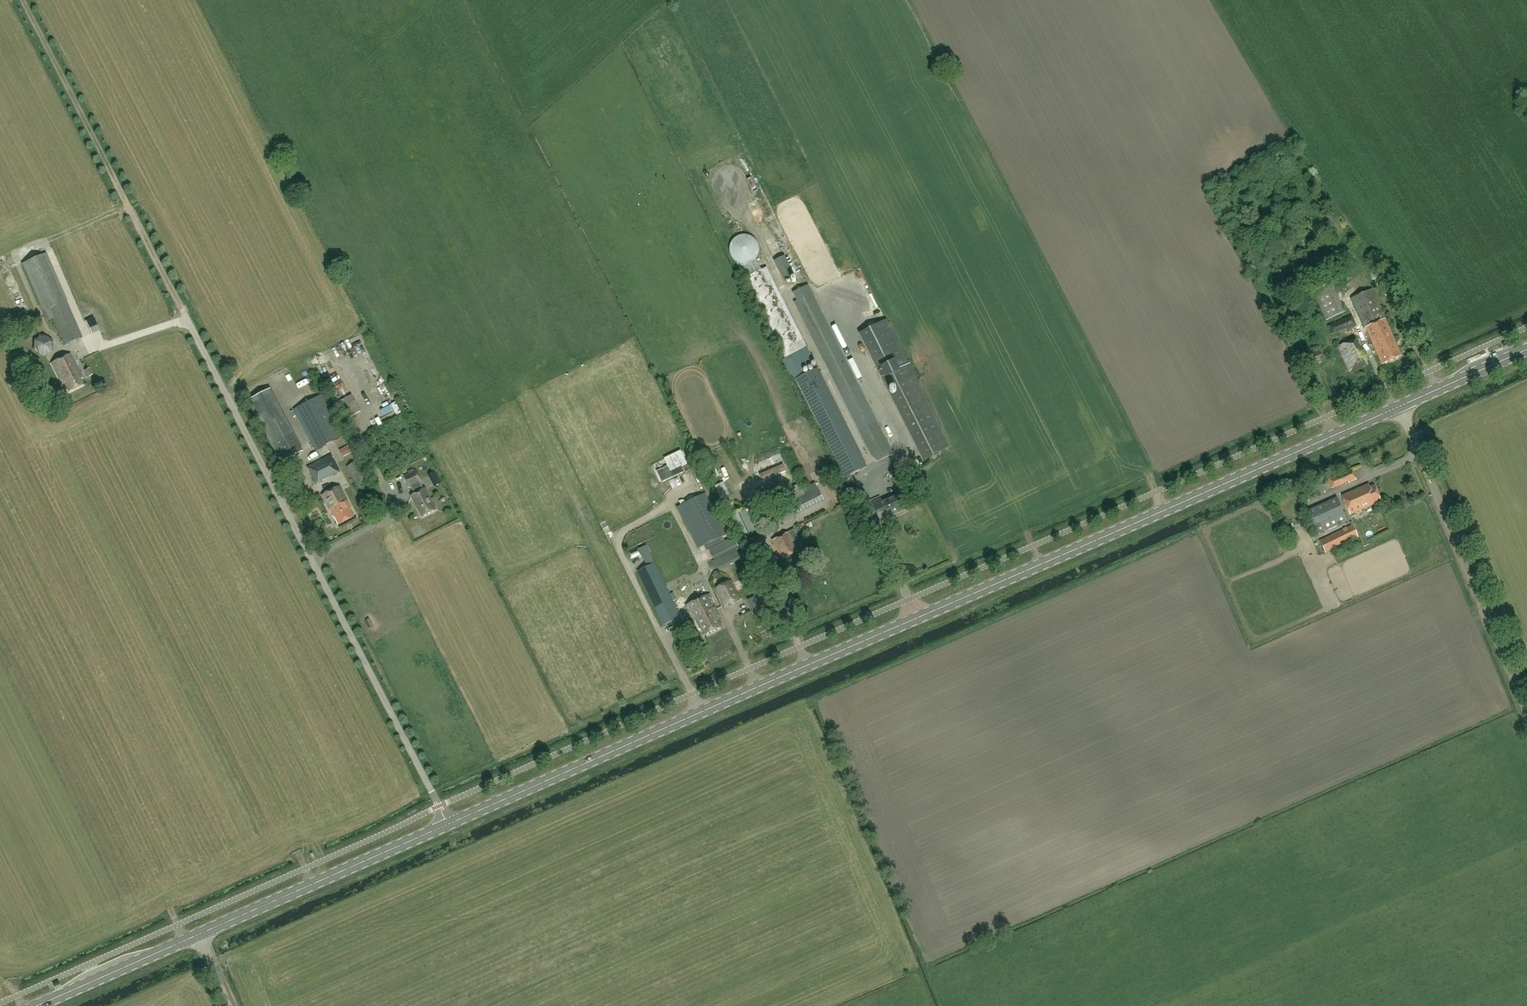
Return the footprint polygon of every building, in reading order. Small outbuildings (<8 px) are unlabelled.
[(746,202),(763,242),(771,238),(767,230),(774,227),(772,221),(764,224),(753,199),(746,202)] [(754,261),(756,259),(759,253),(759,249),(759,244),(756,240),(753,237),(749,235),(744,235),(740,236),(735,238),(732,243),(730,247),(730,253),(731,255),(733,260),(736,263),(740,264),(745,265),(749,264),(754,261)] [(47,254),(23,264),(47,321),(52,319),(64,346),(82,338),(67,302),(47,254)] [(785,256),(774,262),(784,283),(795,277),(785,256)] [(745,278),(786,358),(808,347),(766,267),(745,278)] [(1313,293),(1326,321),(1345,313),(1332,284),(1313,293)] [(893,454),(844,355),(809,286),(794,293),(798,302),(795,303),(875,463),(893,454)] [(1372,289),(1352,299),(1383,365),(1401,356),(1384,321),(1387,320),(1372,289)] [(1349,329),(1357,326),(1352,315),(1328,325),(1332,334),(1348,328),(1349,329)] [(94,318),(86,321),(91,333),(99,330),(94,318)] [(951,448),(915,375),(888,322),(860,336),(923,462),(951,448)] [(34,351),(43,357),(53,352),(54,340),(44,335),(34,340),(34,351)] [(1356,340),(1339,347),(1350,373),(1367,366),(1356,340)] [(1306,359),(1309,365),(1323,359),(1320,352),(1306,359)] [(80,379),(82,378),(70,354),(52,363),(63,385),(65,384),(69,392),(83,385),(80,379)] [(84,371),(88,378),(93,375),(91,368),(84,371)] [(850,475),(867,467),(862,454),(818,368),(805,374),(802,368),(793,373),(794,374),(843,472),(842,473),(845,481),(851,478),(850,475)] [(248,401),(272,446),(294,434),(270,389),(248,401)] [(315,451),(327,445),(344,436),(323,395),(294,410),(315,451)] [(294,434),(272,446),(281,464),(304,452),(294,434)] [(339,449),(342,455),(351,450),(348,444),(339,449)] [(331,454),(307,467),(316,485),(341,472),(331,454)] [(1389,467),(1402,461),(1400,456),(1386,462),(1389,467)] [(359,461),(347,467),(358,489),(370,483),(359,461)] [(722,474),(717,463),(710,466),(715,478),(722,474)] [(762,481),(786,470),(783,464),(759,474),(762,481)] [(1329,478),(1329,479),(1313,486),(1316,494),(1333,487),(1333,488),(1348,481),(1349,483),(1357,480),(1352,470),(1336,477),(1335,475),(1329,478)] [(417,471),(405,477),(410,488),(412,487),(420,483),(422,482),(417,471)] [(442,483),(435,471),(428,475),(434,487),(442,483)] [(826,486),(833,501),(843,496),(836,481),(826,486)] [(722,482),(715,486),(721,498),(718,500),(721,506),(732,500),(722,482)] [(415,493),(411,495),(422,517),(436,510),(425,488),(423,489),(420,483),(412,487),(415,493)] [(1342,497),(1347,508),(1350,515),(1381,501),(1374,486),(1370,488),(1369,485),(1342,497)] [(339,486),(322,495),(331,514),(333,513),(339,525),(354,518),(350,510),(351,509),(339,486)] [(775,525),(823,500),(818,489),(768,515),(775,525)] [(772,490),(766,494),(769,500),(775,497),(772,490)] [(705,494),(678,508),(698,548),(726,534),(705,494)] [(878,499),(872,501),(875,507),(874,507),(880,519),(894,512),(895,515),(907,509),(900,495),(880,504),(878,499)] [(1347,521),(1340,507),(1337,499),(1307,513),(1317,535),(1347,521)] [(733,515),(731,516),(743,540),(756,533),(745,509),(733,515)] [(802,526),(800,527),(803,531),(813,526),(811,521),(805,524),(804,522),(801,523),(802,526)] [(1357,537),(1352,526),(1320,541),(1326,552),(1357,537)] [(789,534),(773,541),(782,561),(798,553),(793,542),(799,539),(797,535),(794,530),(788,533),(789,534)] [(756,536),(746,540),(754,560),(764,555),(756,536)] [(710,549),(719,570),(741,560),(731,539),(710,549)] [(655,563),(638,572),(664,626),(681,617),(655,563)] [(731,582),(716,589),(724,607),(740,599),(731,582)] [(694,621),(716,610),(708,595),(686,606),(694,621)] [(747,601),(752,610),(763,606),(759,596),(747,601)] [(729,616),(734,610),(730,606),(725,612),(729,616)] [(716,610),(694,621),(699,630),(701,629),(705,636),(721,628),(718,621),(720,619),(716,610)]
